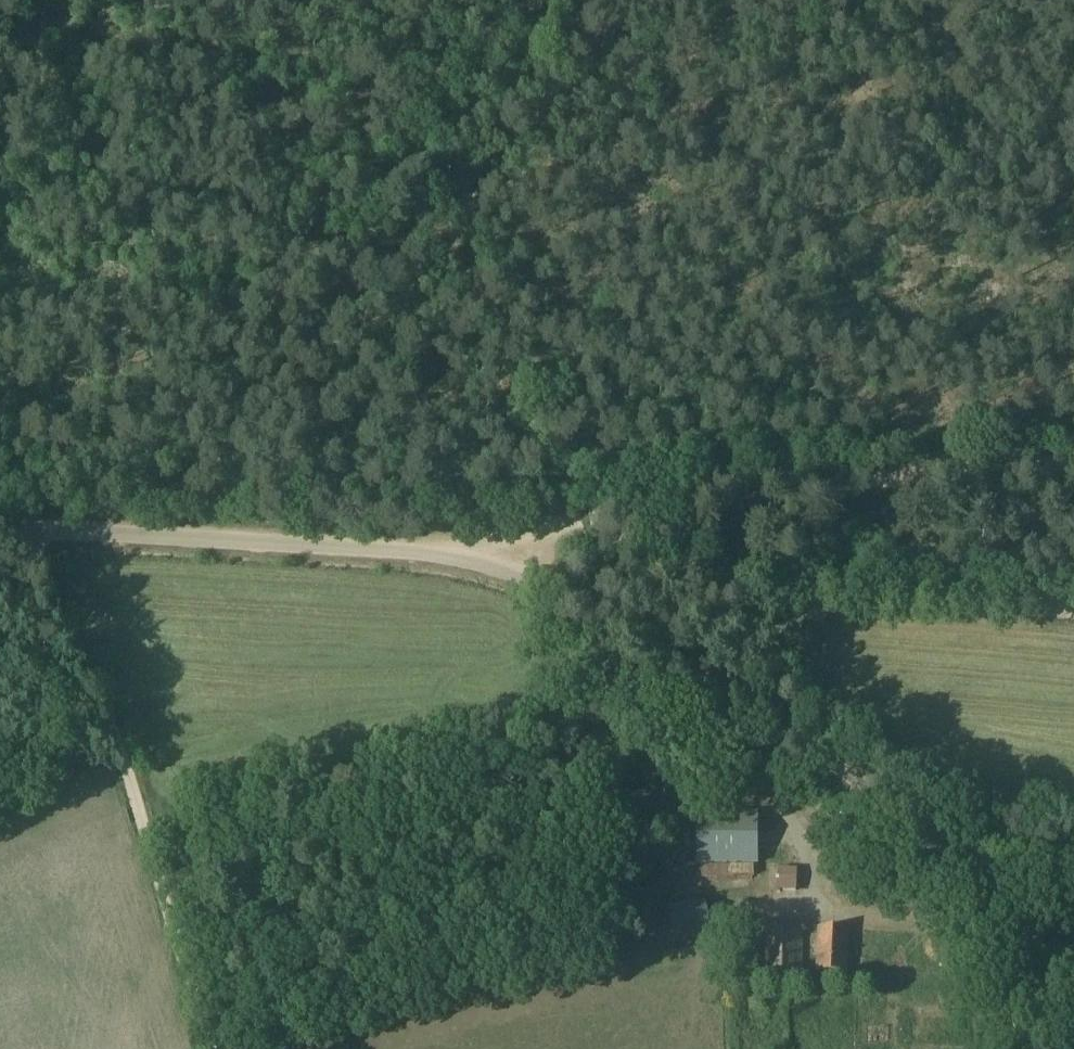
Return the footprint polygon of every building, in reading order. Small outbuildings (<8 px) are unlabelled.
[(758,813),(697,812),(697,864),(758,864),(758,813)] [(773,899),(792,898),(792,883),(773,883),(773,899)] [(673,933),(710,928),(705,900),(668,905),(673,933)] [(845,927),(816,927),(816,972),(845,972),(845,927)] [(801,929),(765,929),(764,976),(800,977),(801,929)] [(757,972),(756,950),(739,950),(739,972),(757,972)]
